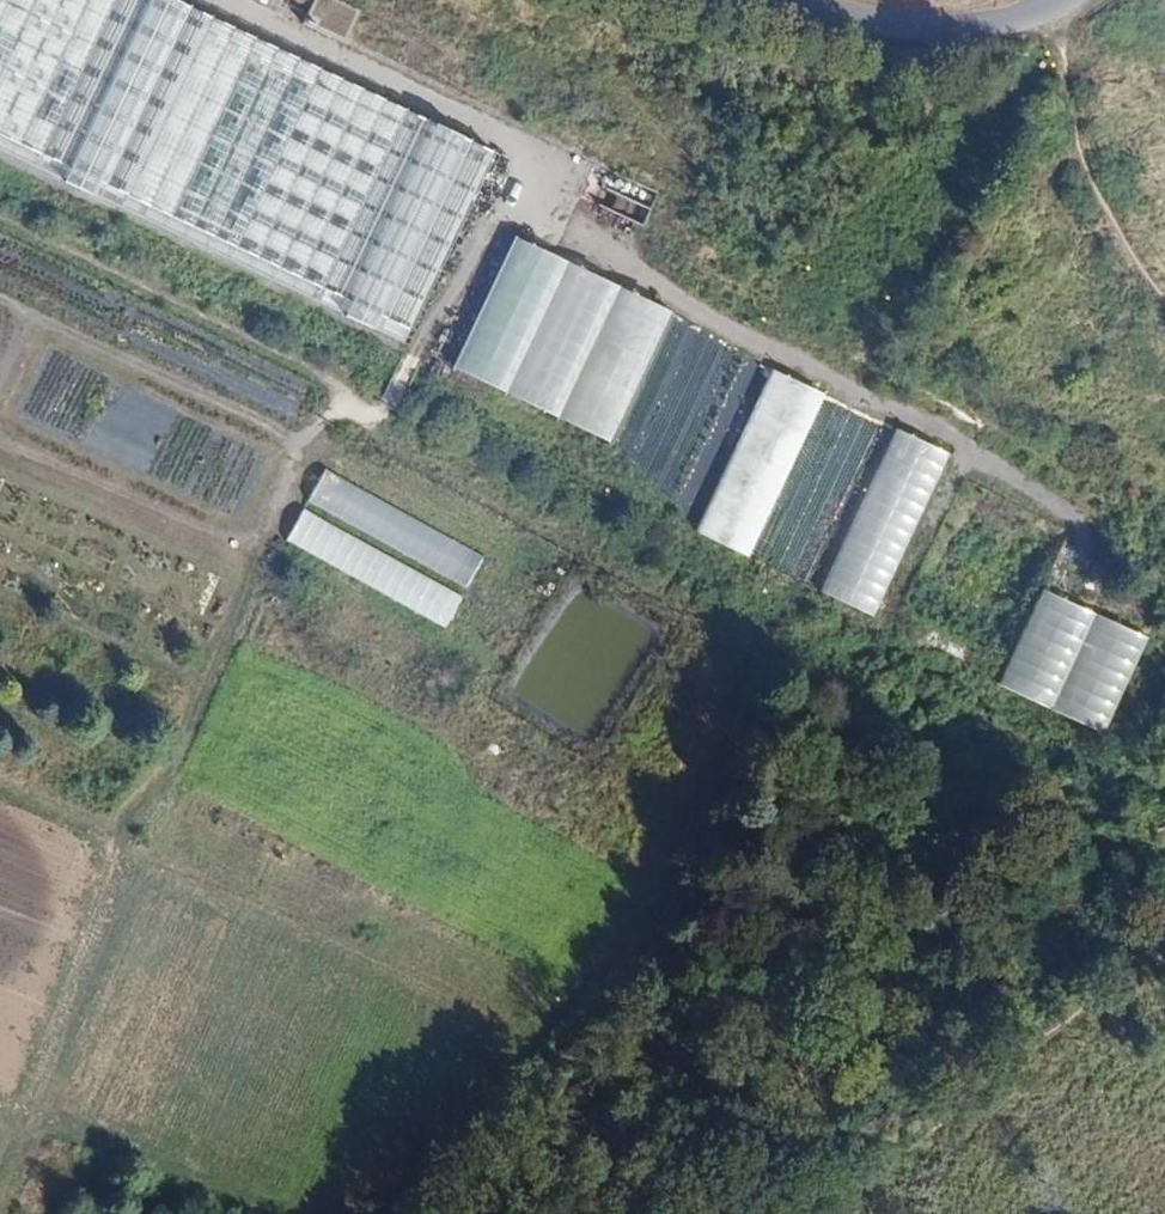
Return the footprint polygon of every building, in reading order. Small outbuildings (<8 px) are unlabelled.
[(414,342),(502,154),(175,0),(0,0),(0,146),(414,342)] [(348,37),(360,10),(336,0),(319,0),(310,21),(348,37)] [(665,316),(508,239),(448,370),(604,446),(665,316)] [(820,398),(768,372),(687,534),(740,560),(820,398)] [(952,458),(894,430),(817,592),(875,620),(952,458)] [(483,557),(321,469),(305,501),(468,586),(483,557)] [(463,598),(306,509),(284,541),(445,632),(463,598)] [(1144,640),(1039,589),(993,683),(1098,735),(1144,640)]
